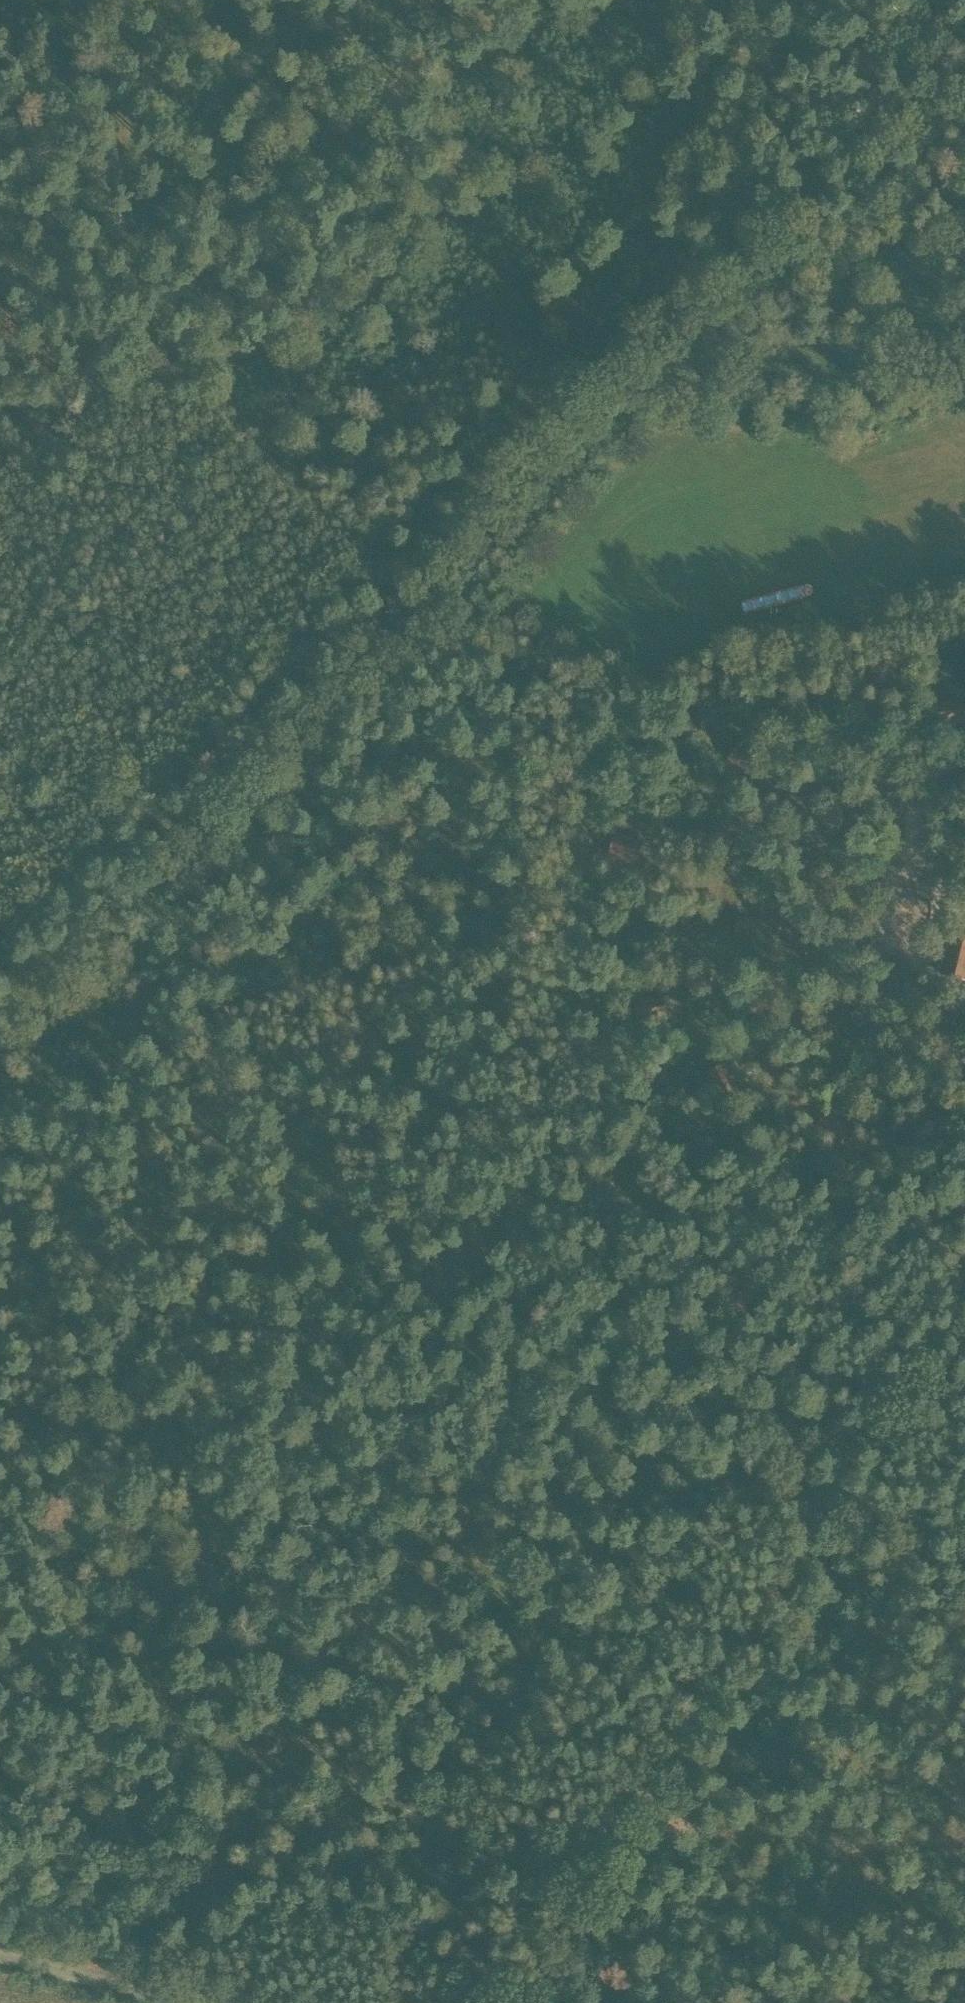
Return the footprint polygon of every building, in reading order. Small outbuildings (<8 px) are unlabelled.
[(637,863),(643,841),(616,834),(610,855),(637,863)] [(748,936),(749,921),(735,920),(734,935),(748,936)] [(639,1024),(667,1019),(663,997),(635,1002),(639,1024)] [(743,1094),(729,1066),(708,1077),(722,1105),(743,1094)]
